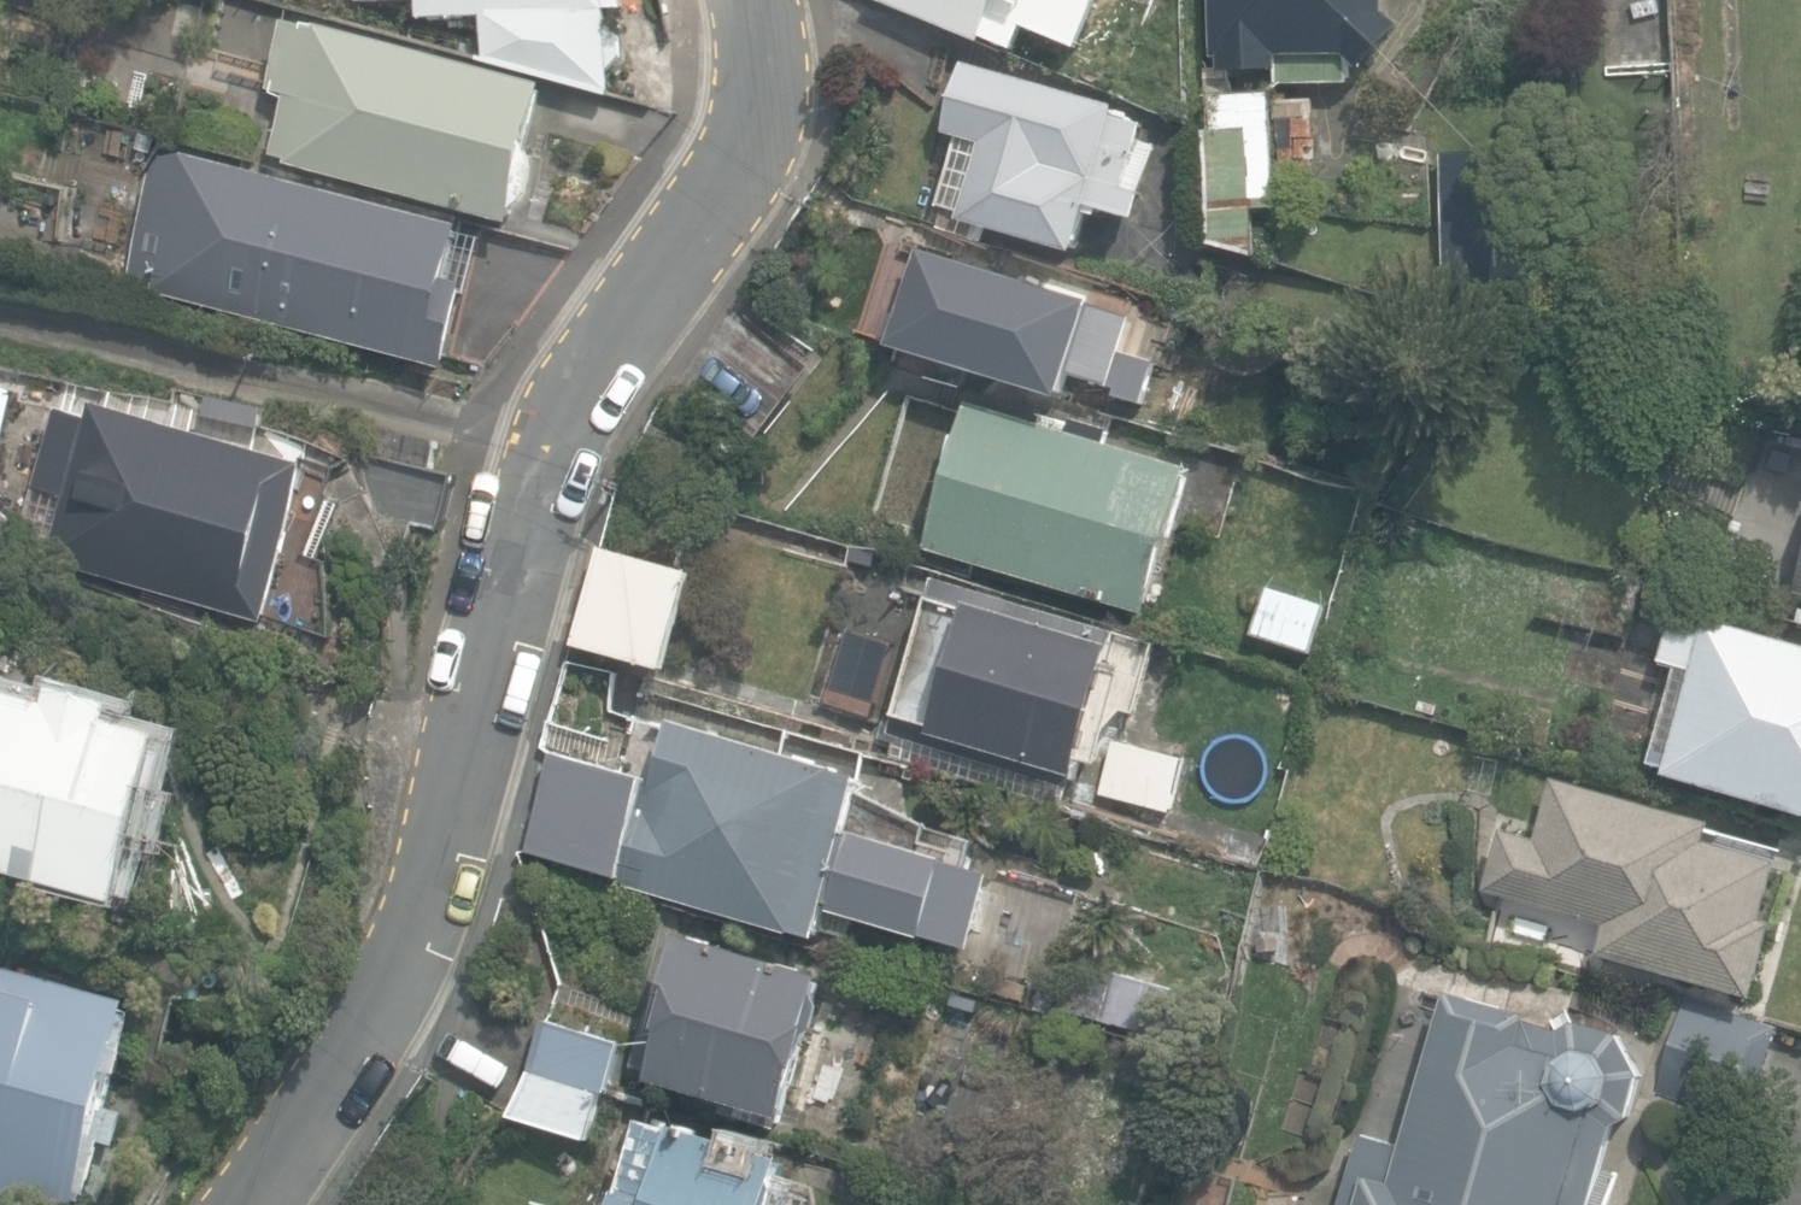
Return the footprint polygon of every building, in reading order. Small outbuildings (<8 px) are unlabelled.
[(351,7),(425,3),(425,23),(487,20),(489,58),(499,58),(621,93),(617,10),(628,9),(628,0),(351,0),(351,7)] [(990,40),(1016,50),(1033,8),(1063,23),(1074,0),(874,0),(988,46),(990,40)] [(1278,85),(1352,84),(1353,67),(1363,71),(1402,26),(1388,12),(1388,0),(1212,0),(1214,59),(1220,59),(1219,72),(1278,71),(1278,85)] [(272,155),(514,221),(549,85),(290,18),(277,65),(272,64),(267,86),(289,92),(272,155)] [(988,230),(1077,256),(1091,209),(1138,223),(1145,197),(1127,192),(1146,127),(1116,118),(1119,108),(966,64),(946,133),(958,137),(937,208),(944,211),(939,227),(985,240),(988,230)] [(1210,244),(1260,258),(1255,211),(1276,210),(1273,92),(1210,97),(1212,132),(1205,135),(1210,244)] [(466,227),(188,155),(187,161),(170,157),(153,178),(128,274),(153,281),(150,292),(448,369),(471,284),(452,279),(466,227)] [(1115,398),(1141,406),(1155,360),(1086,339),(1097,304),(920,250),(890,346),(1067,400),(1073,381),(1116,394),(1115,398)] [(17,545),(268,620),(314,464),(97,399),(92,416),(58,405),(17,545)] [(925,551),(1149,617),(1192,471),(1111,447),(1115,432),(1074,420),(1070,434),(968,404),(925,551)] [(382,515),(440,529),(452,476),(430,471),(437,438),(376,424),(368,457),(394,463),(382,515)] [(314,464),(268,620),(330,639),(325,563),(308,558),(337,469),(314,464)] [(574,646),(667,673),(695,574),(602,547),(574,646)] [(892,757),(1067,808),(1081,760),(1101,766),(1112,731),(1106,730),(1121,712),(1136,716),(1156,647),(1120,635),(937,581),(892,736),(897,738),(892,757)] [(1250,637),(1312,656),(1328,608),(1266,588),(1250,637)] [(1710,618),(1707,628),(1672,618),(1659,662),(1695,673),(1665,775),(1800,815),(1800,644),(1710,618)] [(0,690),(0,871),(122,902),(136,849),(152,854),(168,792),(152,788),(166,734),(115,721),(119,704),(55,688),(51,703),(0,690)] [(936,941),(974,952),(997,874),(849,831),(864,779),(672,722),(623,887),(815,944),(826,908),(833,909),(831,913),(935,944),(936,941)] [(1101,797),(1170,813),(1182,759),(1113,743),(1101,797)] [(526,854),(619,881),(646,782),(553,756),(526,854)] [(1598,955),(1757,1000),(1778,924),(1765,921),(1782,863),(1711,842),(1716,825),(1557,780),(1540,841),(1502,830),(1485,891),(1607,925),(1598,955)] [(650,1082),(785,1122),(798,1076),(802,1077),(817,1029),(814,1028),(828,979),(676,934),(652,1013),(666,1018),(661,1036),(663,1036),(650,1082)] [(139,1000),(0,962),(0,1204),(84,1204),(139,1000)] [(1094,1022),(1163,1040),(1175,993),(1106,976),(1103,987),(1070,979),(1062,1009),(1095,1017),(1094,1022)] [(1614,1129),(1630,1121),(1644,1077),(1621,1033),(1575,1023),(1562,1031),(1527,1022),(1529,1017),(1449,994),(1400,1146),(1360,1133),(1337,1204),(1591,1204),(1614,1129)] [(1679,998),(1651,1090),(1748,1120),(1777,1027),(1679,998)] [(542,1013),(527,1060),(605,1085),(620,1038),(542,1013)] [(605,1085),(527,1060),(511,1108),(589,1133),(605,1085)] [(790,1159),(647,1116),(623,1195),(617,1193),(613,1204),(776,1204),(790,1159)]
